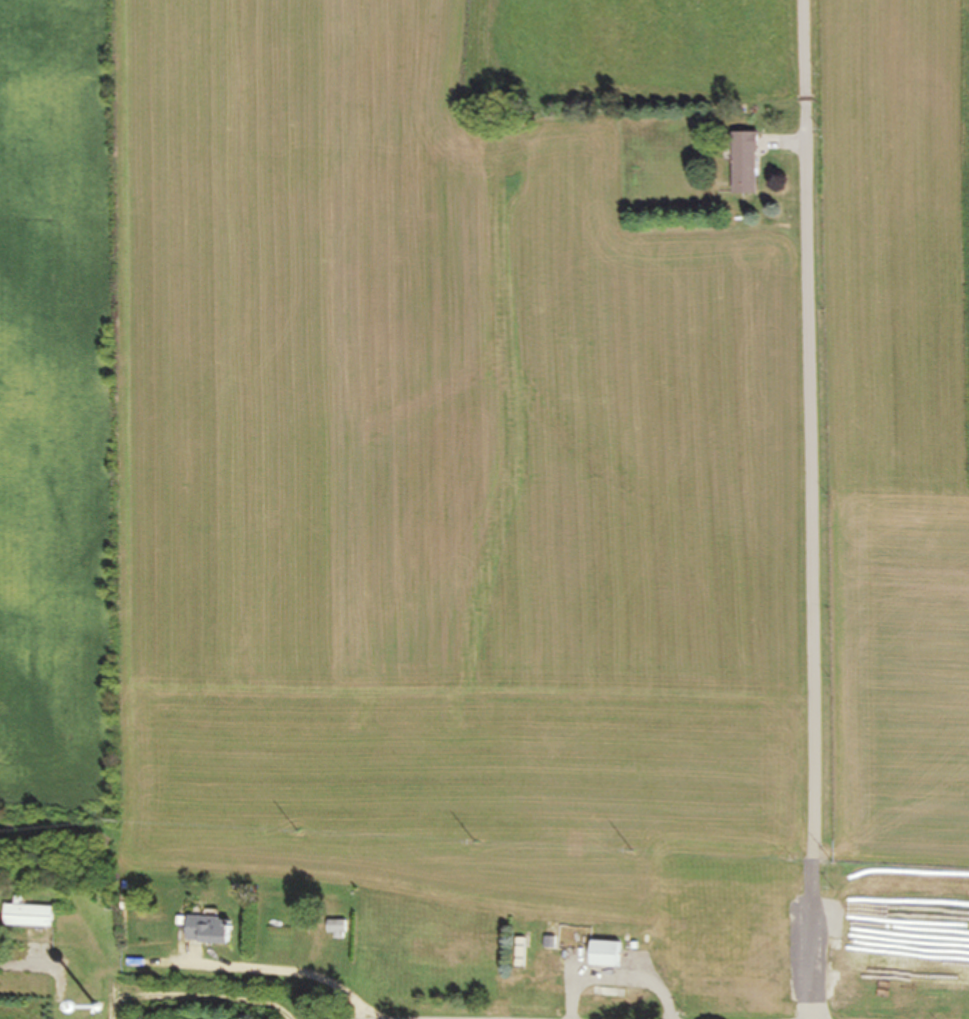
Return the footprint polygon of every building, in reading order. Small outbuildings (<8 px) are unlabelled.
[(757,196),(757,134),(732,134),(732,196),(757,196)] [(51,927),(52,907),(23,906),(23,896),(13,896),(13,905),(3,905),(3,926),(51,927)] [(228,944),(229,919),(186,918),(186,943),(228,944)] [(328,920),(328,939),(345,939),(345,920),(335,920),(328,920)] [(618,967),(619,943),(590,942),(589,967),(618,967)]
